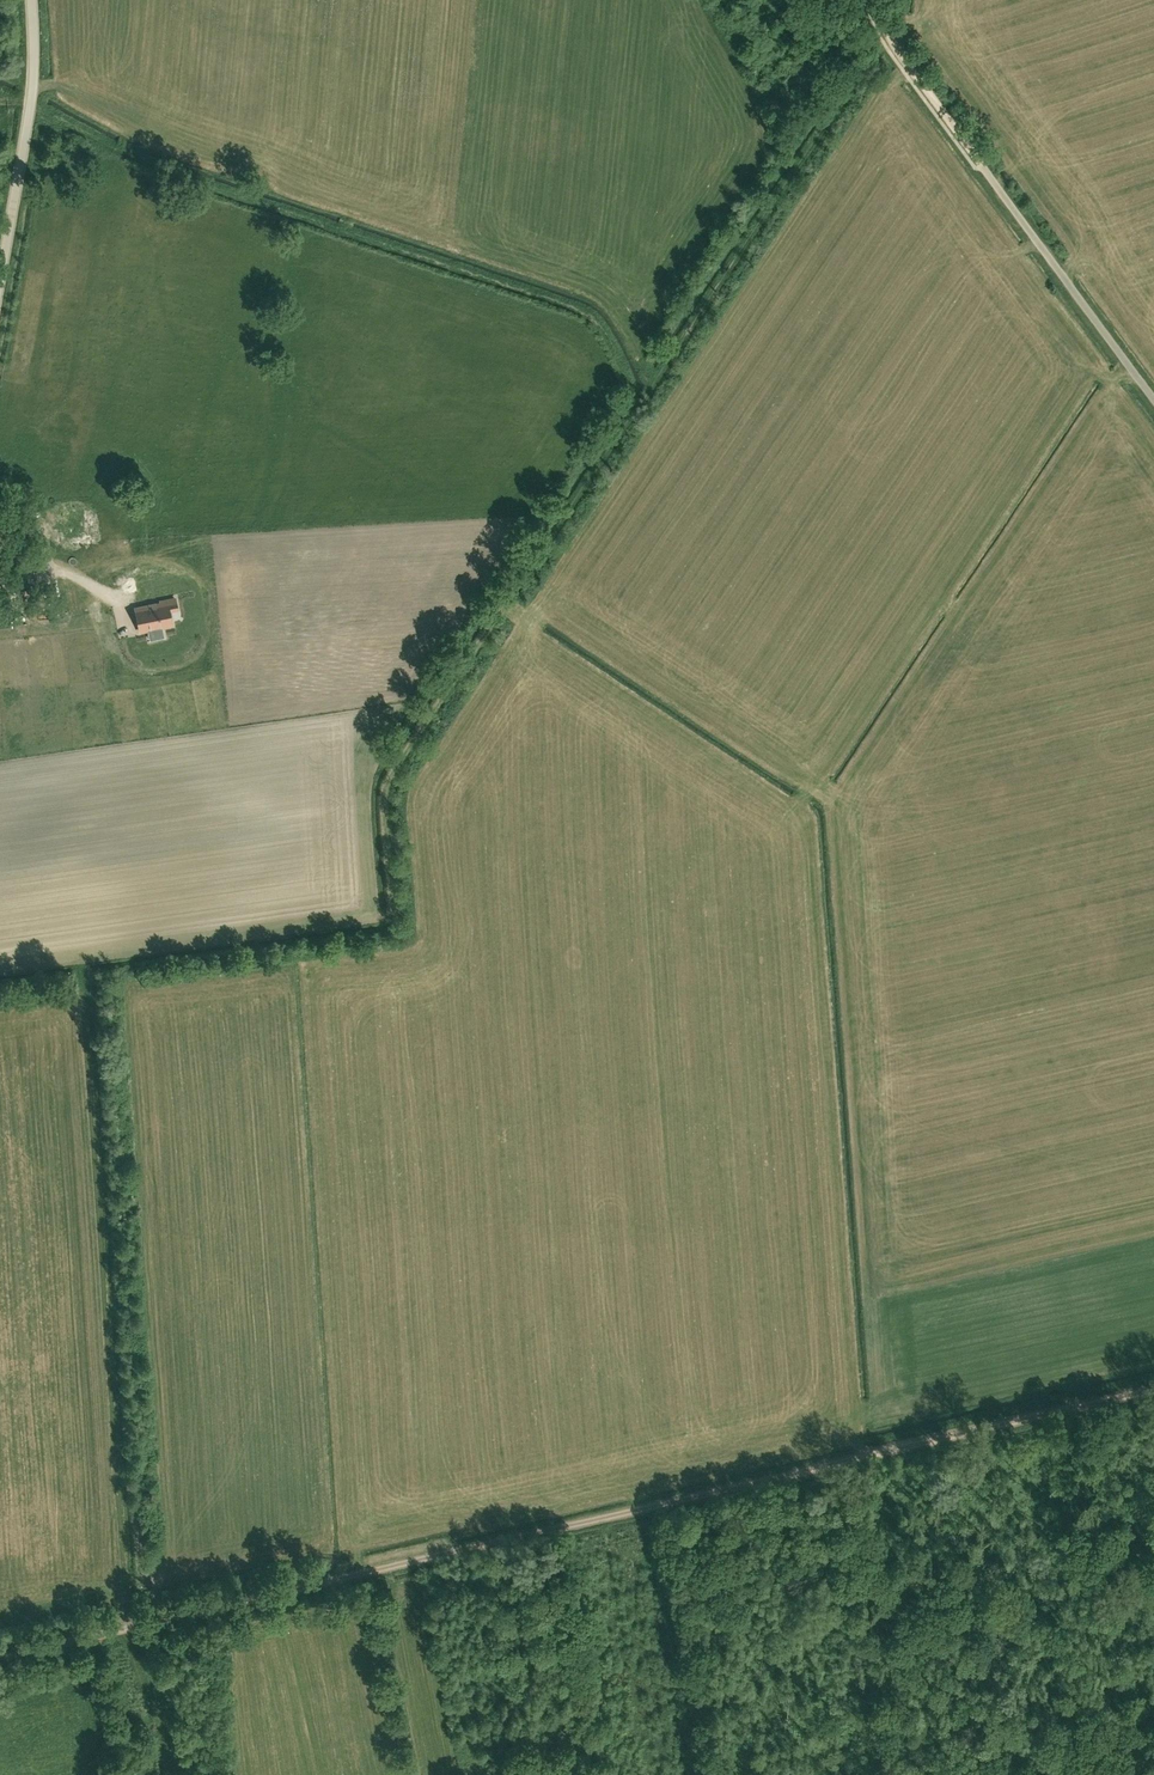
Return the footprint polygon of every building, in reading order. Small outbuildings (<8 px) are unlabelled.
[(149,604),(135,607),(137,616),(138,623),(140,632),(148,630),(150,629),(150,626),(159,625),(160,628),(162,627),(172,625),(169,610),(177,608),(175,598),(160,601),(160,602),(155,603),(155,604),(150,605),(149,604)] [(22,604),(23,612),(37,611),(37,603),(22,604)] [(13,613),(0,614),(0,629),(14,628),(13,613)]
